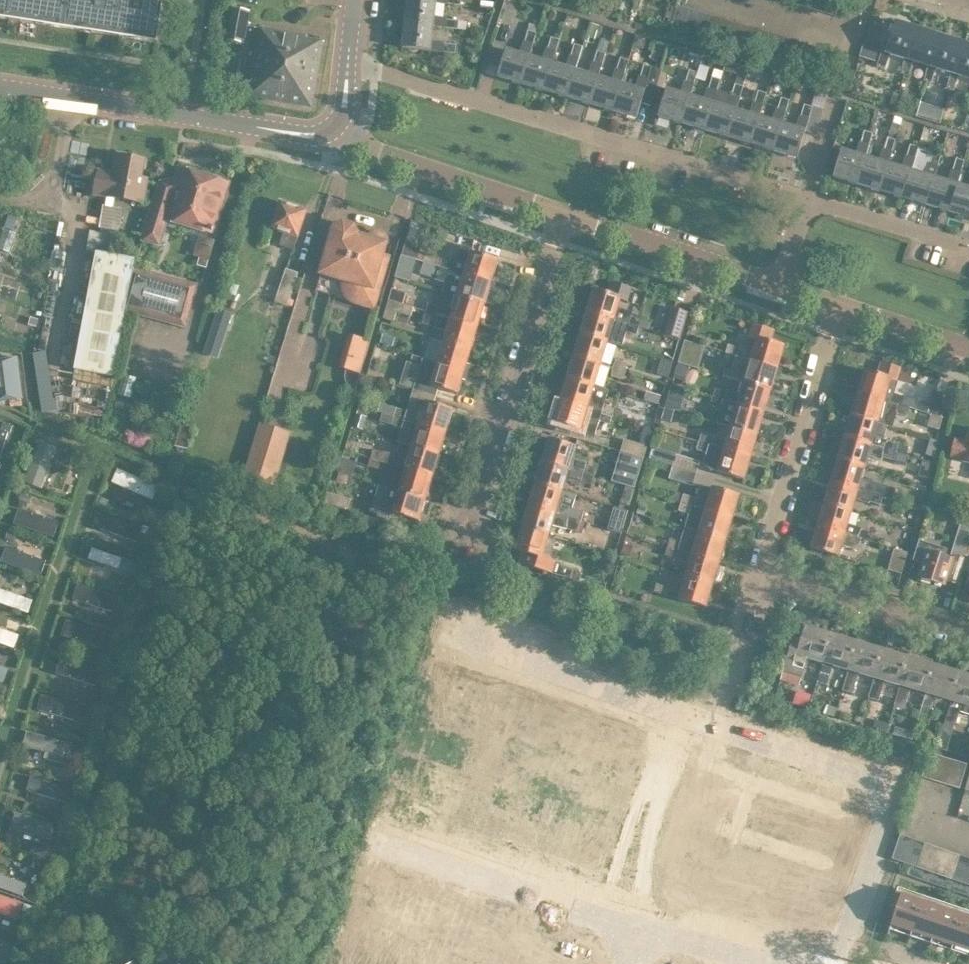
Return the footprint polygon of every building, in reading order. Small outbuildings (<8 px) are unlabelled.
[(59,26),(63,0),(0,0),(0,17),(59,26)] [(59,26),(156,41),(162,0),(63,0),(59,26)] [(432,16),(434,0),(407,0),(404,21),(431,24),(464,27),(464,19),(432,16)] [(813,7),(823,10),(826,0),(815,0),(813,7)] [(838,0),(826,0),(823,10),(834,13),(838,0)] [(849,0),(838,0),(834,13),(844,17),(849,0)] [(862,0),(854,0),(851,10),(861,13),(864,1),(862,0)] [(231,5),(225,38),(243,41),(249,8),(231,5)] [(729,19),(718,16),(712,37),(723,40),(729,19)] [(917,26),(894,19),(884,50),(880,49),(877,60),(876,63),(884,66),(888,52),(903,56),(907,58),(917,26)] [(454,43),(430,40),(431,24),(404,21),(401,45),(429,48),(453,51),(454,43)] [(525,29),(535,32),(537,24),(528,21),(525,29)] [(247,94),(310,105),(322,40),(305,37),(306,34),(259,26),(247,94)] [(940,33),(917,26),(907,58),(903,56),(900,71),(907,73),(911,59),(925,63),(930,64),(940,33)] [(522,40),(519,52),(505,48),(497,74),(520,81),(528,55),(535,32),(525,29),(522,40)] [(771,32),(760,29),(754,49),(765,52),(771,32)] [(645,34),(635,31),(631,42),(642,45),(645,34)] [(963,40),(940,33),(930,64),(925,63),(923,78),(930,80),(934,66),(948,70),(953,72),(963,40)] [(792,38),(781,35),(775,56),(786,59),(792,38)] [(548,36),(541,59),(528,55),(520,81),(543,88),(551,62),(558,39),(548,36)] [(604,52),(607,40),(599,38),(595,50),(604,52)] [(963,40),(953,72),(948,70),(946,86),(953,88),(957,73),(968,77),(968,42),(963,40)] [(813,45),(802,42),(796,62),(807,65),(813,45)] [(567,54),(564,66),(551,62),(543,88),(566,95),(574,69),(581,46),(571,43),(567,54)] [(859,54),(877,60),(880,49),(862,43),(859,54)] [(595,50),(588,74),(574,69),(566,95),(589,102),(597,76),(604,52),(595,50)] [(618,56),(611,81),(597,76),(589,102),(611,109),(620,83),(627,59),(618,56)] [(734,62),(725,59),(723,68),(731,70),(734,62)] [(620,83),(611,109),(635,116),(640,100),(650,103),(660,69),(651,67),(651,66),(642,63),(639,75),(637,74),(634,87),(620,83)] [(686,70),(680,92),(664,87),(656,115),(680,122),(688,94),(695,73),(686,70)] [(710,77),(704,99),(688,94),(680,122),(703,128),(718,79),(710,77)] [(715,88),(703,128),(726,135),(734,108),(742,84),(733,81),(730,93),(715,88)] [(862,85),(852,82),(849,93),(859,96),(862,85)] [(756,90),(750,112),(734,108),(726,135),(749,142),(757,115),(764,93),(756,90)] [(896,92),(892,91),(888,103),(892,104),(896,92)] [(778,97),(773,119),(757,115),(749,142),(772,149),(780,121),(787,99),(778,97)] [(798,113),(794,125),(780,121),(772,149),(796,156),(804,128),(815,132),(822,108),(802,102),(799,114),(798,113)] [(927,104),(924,116),(937,120),(940,107),(927,104)] [(948,124),(961,128),(964,119),(951,115),(948,124)] [(890,122),(886,137),(892,139),(897,125),(890,122)] [(862,129),(855,153),(839,148),(831,175),(854,182),(862,155),(869,132),(862,129)] [(886,137),(879,160),(862,155),(854,182),(877,188),(885,161),(892,139),(886,137)] [(905,154),(902,166),(885,161),(877,188),(900,195),(908,168),(915,146),(908,143),(905,154)] [(96,168),(92,192),(105,194),(103,204),(112,206),(114,196),(142,201),(146,176),(140,175),(144,157),(125,154),(125,152),(115,150),(115,153),(110,152),(107,170),(96,168)] [(931,150),(925,173),(908,168),(900,195),(923,202),(931,175),(938,153),(931,150)] [(954,157),(948,180),(931,175),(923,202),(946,209),(954,182),(961,159),(954,157)] [(158,243),(165,216),(211,230),(226,182),(180,168),(177,178),(159,183),(152,208),(142,238),(158,243)] [(954,182),(946,209),(968,216),(968,186),(954,182)] [(277,243),(291,248),(305,208),(278,199),(269,226),(282,230),(277,243)] [(121,207),(101,204),(97,225),(117,229),(121,207)] [(333,226),(315,288),(317,288),(318,288),(319,289),(320,289),(321,289),(322,289),(323,289),(323,290),(324,290),(325,290),(326,290),(327,291),(328,291),(329,291),(329,292),(330,292),(331,292),(332,293),(332,294),(373,305),(391,243),(389,243),(386,255),(381,254),(385,241),(385,239),(385,236),(383,233),(382,232),(379,230),(375,230),(373,231),(370,233),(368,236),(367,238),(357,235),(357,233),(352,224),(342,221),(333,226)] [(416,257),(418,250),(420,244),(404,239),(400,252),(416,257)] [(440,257),(438,263),(464,271),(491,280),(498,257),(472,249),(473,246),(461,242),(457,254),(453,253),(451,259),(440,257)] [(94,250),(71,368),(110,375),(133,258),(94,250)] [(397,263),(410,267),(413,257),(399,253),(397,263)] [(204,266),(206,259),(197,256),(195,263),(204,266)] [(437,263),(433,277),(443,280),(440,290),(445,291),(484,303),(491,280),(464,271),(438,263),(437,263)] [(136,267),(126,302),(125,308),(182,324),(194,284),(136,267)] [(284,267),(273,299),(286,303),(296,271),(284,267)] [(593,287),(586,309),(637,324),(640,316),(629,313),(630,309),(618,306),(620,298),(627,300),(631,286),(610,280),(606,291),(593,287)] [(391,286),(388,297),(402,301),(405,290),(391,286)] [(425,308),(450,316),(478,325),(484,303),(445,291),(440,290),(436,304),(427,301),(425,308)] [(387,298),(382,316),(391,319),(394,309),(402,312),(409,314),(412,305),(387,298)] [(670,306),(663,332),(677,336),(685,310),(674,307),(670,306)] [(421,321),(433,325),(446,329),(444,339),(471,347),(478,325),(450,316),(425,308),(421,321)] [(586,309),(579,331),(607,340),(620,344),(624,333),(624,330),(635,333),(637,324),(586,309)] [(745,335),(755,338),(753,346),(738,342),(737,345),(727,342),(725,350),(735,353),(737,354),(749,358),(777,366),(784,343),(770,339),(773,328),(749,321),(745,335)] [(573,353),(601,362),(607,340),(579,331),(573,353)] [(389,334),(381,332),(379,341),(386,343),(389,334)] [(428,334),(422,356),(464,369),(471,347),(444,339),(428,334)] [(704,344),(684,338),(682,346),(701,352),(704,344)] [(51,398),(44,350),(32,352),(41,412),(56,410),(54,397),(51,398)] [(457,392),(464,369),(422,356),(411,353),(408,362),(418,365),(412,386),(436,393),(438,386),(457,392)] [(566,375),(594,384),(601,362),(573,353),(566,375)] [(721,373),(742,380),(770,388),(777,366),(749,358),(734,353),(729,368),(723,366),(721,373)] [(0,357),(0,400),(20,397),(15,355),(0,357)] [(657,372),(666,375),(671,358),(661,356),(657,372)] [(611,365),(624,368),(626,361),(615,357),(611,365)] [(686,364),(677,361),(673,374),(682,376),(686,364)] [(862,367),(855,389),(890,400),(892,392),(895,381),(899,367),(879,361),(876,371),(862,367)] [(621,377),(624,368),(611,365),(610,374),(621,377)] [(353,386),(358,370),(344,366),(343,370),(343,372),(343,374),(343,377),(344,380),(346,382),(348,384),(350,385),(353,386)] [(594,384),(566,375),(565,378),(561,377),(557,390),(561,391),(559,398),(610,413),(613,405),(602,402),(607,388),(594,384)] [(742,380),(739,391),(725,387),(725,390),(713,387),(711,395),(723,398),(723,399),(763,410),(770,388),(742,380)] [(453,408),(433,402),(436,393),(412,386),(405,409),(378,401),(376,409),(418,422),(446,430),(453,408)] [(642,398),(656,402),(659,392),(645,388),(642,398)] [(877,420),(886,423),(891,424),(896,411),(905,414),(908,405),(895,401),(890,400),(855,389),(849,412),(877,420)] [(925,410),(929,412),(941,415),(947,393),(932,389),(925,410)] [(667,393),(664,404),(677,408),(680,397),(667,393)] [(908,405),(910,397),(899,394),(895,401),(908,405)] [(763,410),(723,399),(723,398),(711,395),(708,403),(720,407),(716,420),(729,424),(757,432),(763,410)] [(553,402),(548,417),(553,419),(552,421),(594,434),(599,419),(608,421),(610,413),(559,398),(558,403),(553,402)] [(672,407),(663,405),(660,417),(668,419),(672,407)] [(446,430),(418,422),(376,409),(376,410),(381,411),(378,419),(400,426),(396,438),(412,443),(439,451),(446,430)] [(882,437),(886,423),(877,420),(849,412),(842,433),(869,441),(871,442),(895,449),(897,442),(882,437)] [(929,412),(926,424),(938,428),(941,416),(929,412)] [(6,431),(8,431),(10,424),(1,421),(0,424),(0,450),(6,431)] [(178,423),(172,444),(185,447),(191,427),(178,423)] [(757,432),(729,424),(722,446),(750,454),(757,432)] [(968,460),(968,426),(966,426),(963,438),(954,436),(950,456),(968,460)] [(260,427),(244,477),(270,486),(286,436),(260,427)] [(700,431),(697,439),(710,443),(711,434),(700,431)] [(871,442),(869,441),(842,433),(836,456),(864,464),(867,454),(880,458),(880,455),(892,458),(895,449),(871,442)] [(540,458),(568,466),(582,470),(592,473),(594,466),(584,463),(585,460),(571,456),(575,444),(547,436),(540,458)] [(935,438),(928,436),(923,451),(930,453),(935,438)] [(619,449),(642,456),(645,443),(622,437),(619,449)] [(750,454),(722,446),(710,443),(697,439),(695,448),(704,450),(702,461),(716,468),(743,477),(750,454)] [(897,442),(895,449),(904,452),(907,445),(897,442)] [(370,455),(405,465),(432,474),(439,451),(412,443),(408,454),(393,451),(371,447),(369,455),(370,455)] [(638,468),(642,456),(619,449),(615,461),(638,468)] [(674,452),(671,464),(694,471),(698,459),(674,452)] [(426,496),(432,474),(405,465),(370,455),(367,464),(380,468),(375,481),(379,481),(426,496)] [(334,469),(347,472),(350,460),(338,456),(334,469)] [(829,478),(858,486),(883,494),(892,497),(896,485),(861,474),(864,464),(836,456),(829,478)] [(582,470),(568,466),(540,458),(533,481),(561,489),(564,479),(578,483),(579,479),(589,482),(592,473),(582,470)] [(917,474),(925,476),(929,462),(921,460),(917,474)] [(615,461),(610,478),(624,483),(632,485),(633,485),(638,468),(615,461)] [(694,471),(671,464),(667,476),(691,484),(694,471)] [(883,494),(858,486),(829,478),(822,501),(851,509),(855,495),(869,499),(870,498),(881,501),(883,494)] [(426,496),(379,481),(375,493),(374,493),(369,508),(378,511),(377,513),(389,517),(390,514),(392,515),(394,511),(419,518),(426,496)] [(527,502),(554,510),(579,518),(581,510),(570,507),(570,505),(574,493),(561,489),(533,481),(527,502)] [(632,485),(624,483),(619,499),(627,502),(632,485)] [(711,484),(711,487),(699,483),(695,496),(682,492),(680,500),(705,507),(732,515),(739,493),(711,484)] [(326,490),(323,501),(346,508),(349,497),(326,490)] [(58,514),(17,500),(11,515),(53,529),(58,514)] [(732,515),(705,507),(680,500),(677,509),(688,512),(684,525),(726,537),(732,515)] [(816,522),(844,531),(868,538),(871,531),(860,527),(860,526),(847,522),(851,509),(822,501),(816,522)] [(579,518),(554,510),(527,502),(520,525),(547,533),(550,524),(565,528),(565,527),(575,529),(579,518)] [(634,511),(642,513),(645,504),(637,502),(634,511)] [(620,527),(626,509),(615,506),(608,529),(619,532),(620,527)] [(963,556),(968,536),(968,519),(964,517),(962,522),(959,522),(949,552),(963,556)] [(837,555),(840,544),(856,547),(859,537),(868,539),(868,538),(844,531),(816,522),(809,546),(837,555)] [(547,533),(520,525),(513,547),(528,552),(525,563),(568,576),(571,565),(544,556),(544,555),(541,554),(547,533)] [(669,536),(666,544),(677,548),(691,552),(719,560),(726,537),(684,525),(680,540),(669,536)] [(912,557),(922,560),(918,574),(944,582),(952,556),(944,553),(946,546),(919,537),(912,557)] [(622,542),(619,552),(628,555),(630,548),(631,545),(622,542)] [(2,543),(0,548),(0,559),(38,572),(43,557),(2,543)] [(691,552),(677,548),(666,544),(664,553),(674,556),(674,559),(688,563),(685,573),(712,582),(719,560),(691,552)] [(886,568),(900,572),(906,550),(892,547),(886,568)] [(580,572),(576,566),(571,565),(568,576),(578,579),(580,572)] [(712,582),(685,573),(678,597),(705,605),(712,582)] [(72,576),(67,591),(108,606),(114,591),(72,576)] [(653,590),(666,593),(667,585),(655,581),(653,590)] [(109,632),(67,618),(62,633),(104,647),(109,632)] [(805,657),(821,661),(830,631),(804,623),(799,637),(792,634),(781,670),(800,676),(805,657)] [(856,639),(830,631),(821,661),(815,681),(825,684),(831,664),(846,669),(856,639)] [(881,646),(856,639),(846,669),(847,669),(841,688),(851,691),(857,672),(872,676),(881,646)] [(907,654),(881,646),(872,676),(867,696),(877,699),(883,680),(898,684),(907,654)] [(55,653),(50,668),(91,682),(97,667),(55,653)] [(898,684),(892,704),(902,706),(908,687),(924,692),(925,692),(934,662),(928,660),(929,657),(920,654),(919,658),(907,654),(898,684)] [(928,714),(934,695),(950,699),(959,669),(934,662),(925,692),(924,692),(918,711),(927,714),(928,714)] [(950,699),(944,719),(954,722),(958,708),(968,711),(968,672),(959,669),(950,699)] [(433,675),(430,683),(441,687),(444,678),(433,675)] [(430,683),(427,692),(438,696),(438,695),(441,687),(430,683)] [(29,705),(71,720),(76,705),(34,690),(29,705)] [(794,690),(791,701),(806,706),(809,694),(794,690)] [(427,692),(424,701),(435,704),(438,696),(427,692)] [(424,701),(421,709),(432,713),(433,709),(435,704),(424,701)] [(820,711),(831,714),(833,705),(823,702),(820,711)] [(421,709),(418,718),(429,722),(432,713),(421,709)] [(916,719),(925,721),(927,714),(918,711),(916,719)] [(418,718),(415,727),(426,730),(429,722),(418,718)] [(884,730),(886,721),(875,718),(872,726),(884,730)] [(912,730),(894,724),(892,732),(910,738),(912,730)] [(599,727),(595,738),(599,739),(603,740),(607,729),(599,727)] [(64,757),(69,742),(28,728),(23,743),(64,757)] [(607,729),(603,740),(607,741),(611,743),(615,732),(607,729)] [(615,732),(611,743),(615,744),(619,746),(623,735),(615,732)] [(939,734),(935,746),(944,749),(948,736),(939,734)] [(623,735),(619,746),(623,747),(627,748),(631,737),(623,735)] [(631,737),(627,748),(631,750),(635,751),(639,740),(631,737)] [(409,743),(407,752),(417,756),(420,747),(409,743)] [(939,754),(927,750),(919,774),(933,778),(939,754)] [(407,752),(404,761),(415,764),(417,756),(407,752)] [(939,754),(933,778),(946,782),(953,758),(939,754)] [(953,758),(946,782),(957,785),(964,761),(953,758)] [(404,761),(401,769),(412,773),(413,768),(415,764),(404,761)] [(401,769),(398,778),(409,782),(412,773),(401,769)] [(398,778),(395,787),(406,790),(409,782),(398,778)] [(395,787),(392,795),(403,799),(406,790),(395,787)] [(842,807),(840,814),(850,818),(853,811),(842,807)] [(857,812),(854,819),(865,823),(867,816),(857,812)] [(840,814),(837,822),(848,825),(850,818),(840,814)] [(854,819),(852,827),(862,830),(865,823),(854,819)] [(837,822),(835,829),(846,832),(848,825),(837,822)] [(852,827),(849,834),(860,837),(862,830),(852,827)] [(835,829),(832,836),(843,840),(846,832),(835,829)] [(901,861),(909,837),(898,833),(890,857),(901,861)] [(849,834),(847,841),(858,845),(860,837),(849,834)] [(832,836),(830,843),(841,847),(843,840),(832,836)] [(922,841),(909,837),(901,861),(913,865),(922,841)] [(847,841),(844,848),(855,852),(858,845),(847,841)] [(934,845),(922,841),(913,865),(926,869),(934,845)] [(830,843),(828,850),(838,854),(841,847),(830,843)] [(945,849),(934,845),(926,869),(938,873),(945,849)] [(844,848),(842,855),(853,859),(855,852),(844,848)] [(958,853),(945,849),(938,873),(949,877),(958,853)] [(828,850),(825,858),(836,861),(838,854),(828,850)] [(958,853),(949,877),(961,881),(968,857),(958,853)] [(842,855),(840,862),(850,866),(853,859),(842,855)] [(961,881),(968,884),(968,857),(961,881)] [(968,894),(968,887),(907,866),(904,873),(968,894)] [(887,925),(968,953),(968,910),(896,885),(890,903),(894,904),(887,925)]
